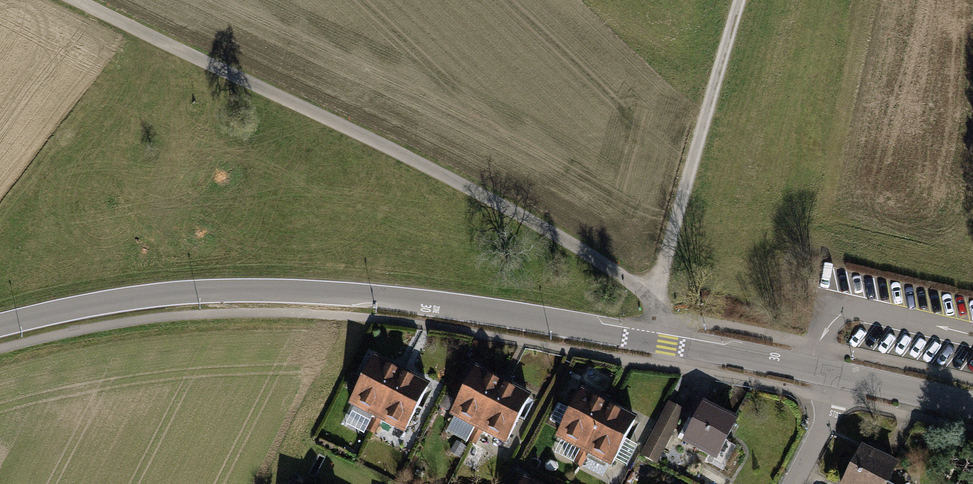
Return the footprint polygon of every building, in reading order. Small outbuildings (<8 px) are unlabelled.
[(375,357),(349,408),(405,436),(430,385),(375,357)] [(532,396),(478,370),(453,421),(507,447),(532,396)] [(584,392),(559,440),(613,469),(639,421),(584,392)] [(742,421),(706,402),(705,404),(698,401),(679,435),(686,438),(682,446),(718,465),(742,421)] [(684,412),(668,403),(639,457),(655,466),(684,412)] [(847,483),(887,483),(896,469),(864,452),(847,483)]
